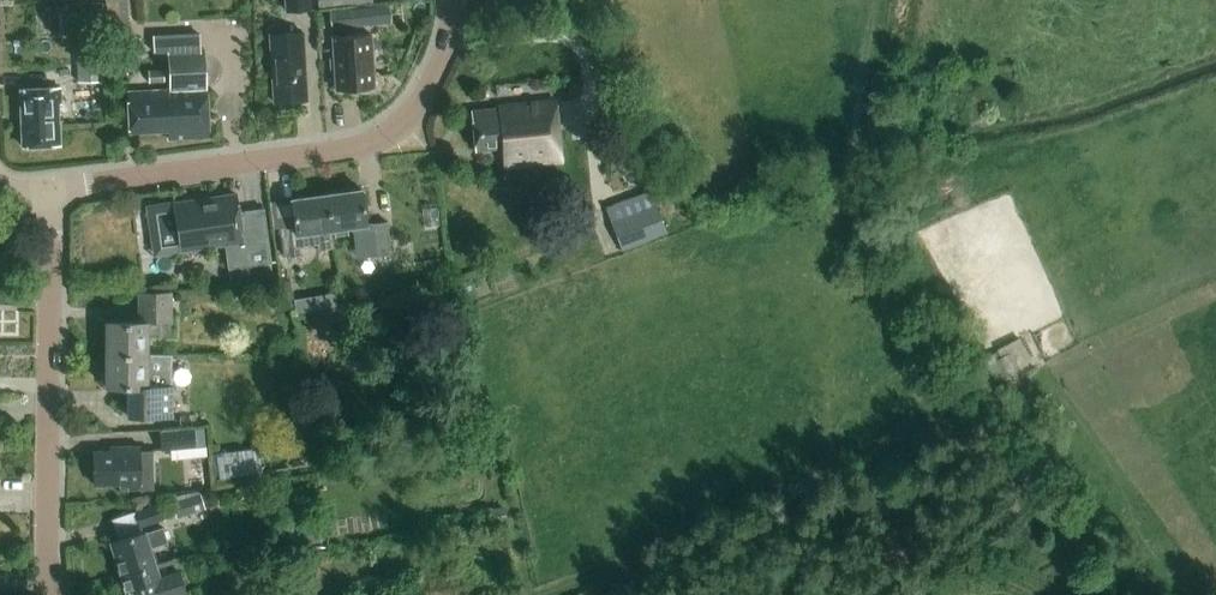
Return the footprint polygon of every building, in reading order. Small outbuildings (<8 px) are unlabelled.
[(128,30),(126,0),(107,0),(109,31),(128,30)] [(309,0),(285,0),(286,10),(310,9),(309,0)] [(352,10),(331,12),(333,29),(342,27),(354,26),(352,10)] [(169,50),(169,52),(171,89),(128,92),(130,132),(169,130),(169,139),(208,138),(206,88),(205,89),(203,50),(200,50),(199,32),(153,35),(154,51),(169,50)] [(307,99),(303,32),(269,34),(273,101),(307,99)] [(336,90),(374,87),(371,34),(332,36),(336,90)] [(102,45),(77,46),(78,80),(103,79),(102,45)] [(149,82),(164,81),(164,69),(148,69),(149,82)] [(59,105),(61,104),(61,88),(20,89),(22,146),(61,144),(59,105)] [(504,167),(562,161),(555,101),(499,106),(499,108),(472,110),(476,150),(502,147),(504,167)] [(637,167),(630,177),(641,185),(648,174),(637,167)] [(621,251),(666,233),(648,188),(603,207),(621,251)] [(325,195),(330,230),(356,227),(360,258),(391,254),(386,222),(365,225),(360,190),(325,195)] [(226,244),(230,268),(237,267),(239,282),(272,278),(270,262),(271,262),(264,207),(238,211),(235,194),(173,203),(154,205),(161,253),(180,251),(226,244)] [(333,248),(330,230),(325,195),(292,200),(295,225),(281,227),(285,255),(300,253),(299,247),(315,245),(316,250),(333,248)] [(0,273),(0,285),(7,287),(10,274),(0,272),(0,273)] [(171,337),(171,307),(171,292),(140,293),(140,322),(112,322),(112,321),(103,321),(103,334),(106,334),(106,354),(148,354),(148,337),(171,337)] [(305,315),(295,316),(297,341),(307,340),(305,315)] [(983,361),(995,382),(1032,360),(1024,347),(1003,359),(998,352),(983,361)] [(112,387),(129,387),(129,416),(172,416),(172,354),(148,354),(106,354),(106,375),(104,375),(104,388),(112,388),(112,387)] [(195,428),(160,431),(161,449),(206,445),(204,429),(195,430),(195,428)] [(153,450),(140,450),(140,446),(117,446),(117,451),(93,451),(94,485),(127,484),(127,490),(141,490),(153,489),(153,450)] [(220,479),(262,473),(259,446),(216,452),(220,479)] [(177,516),(205,506),(199,490),(184,492),(170,497),(177,516)] [(135,510),(140,526),(164,518),(157,495),(147,499),(150,505),(135,510)] [(504,505),(491,507),(494,522),(506,519),(504,505)] [(317,521),(296,525),(299,545),(321,541),(317,521)] [(112,542),(122,575),(153,565),(148,549),(168,543),(163,528),(143,534),(143,532),(112,542)] [(184,592),(174,559),(153,565),(122,575),(128,594),(175,594),(184,592)]
